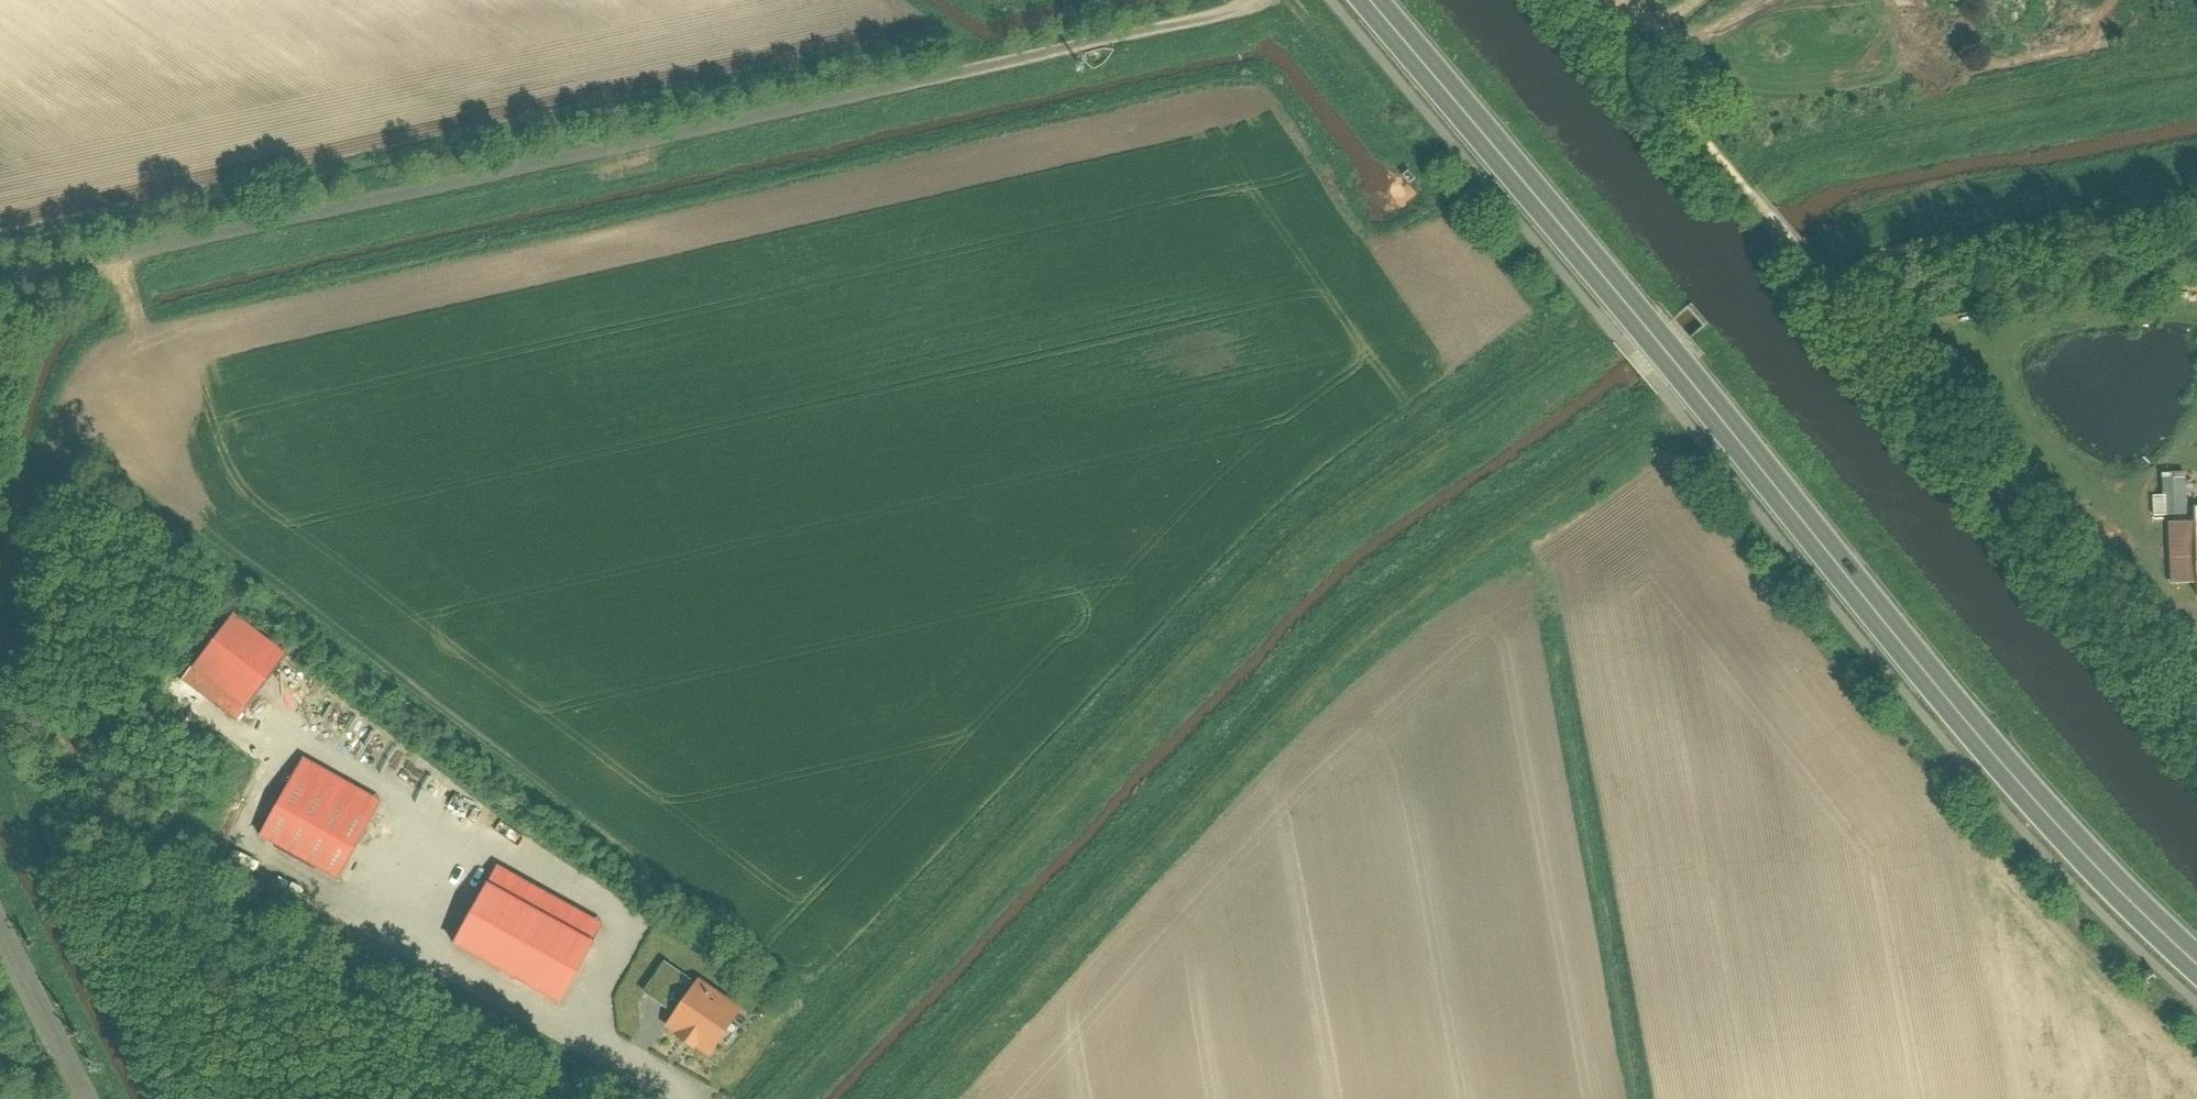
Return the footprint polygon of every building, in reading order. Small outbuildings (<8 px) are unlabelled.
[(2148,493),(2149,516),(2183,514),(2181,471),(2156,472),(2157,493),(2148,493)] [(289,652),(234,610),(182,679),(238,720),(289,652)] [(259,835),(339,879),(383,800),(304,756),(259,835)] [(607,922),(498,862),(453,942),(562,1002),(607,922)] [(696,981),(664,960),(643,991),(674,1012),(696,981)] [(745,1007),(699,976),(696,981),(674,1012),(664,1026),(710,1057),(745,1007)]
